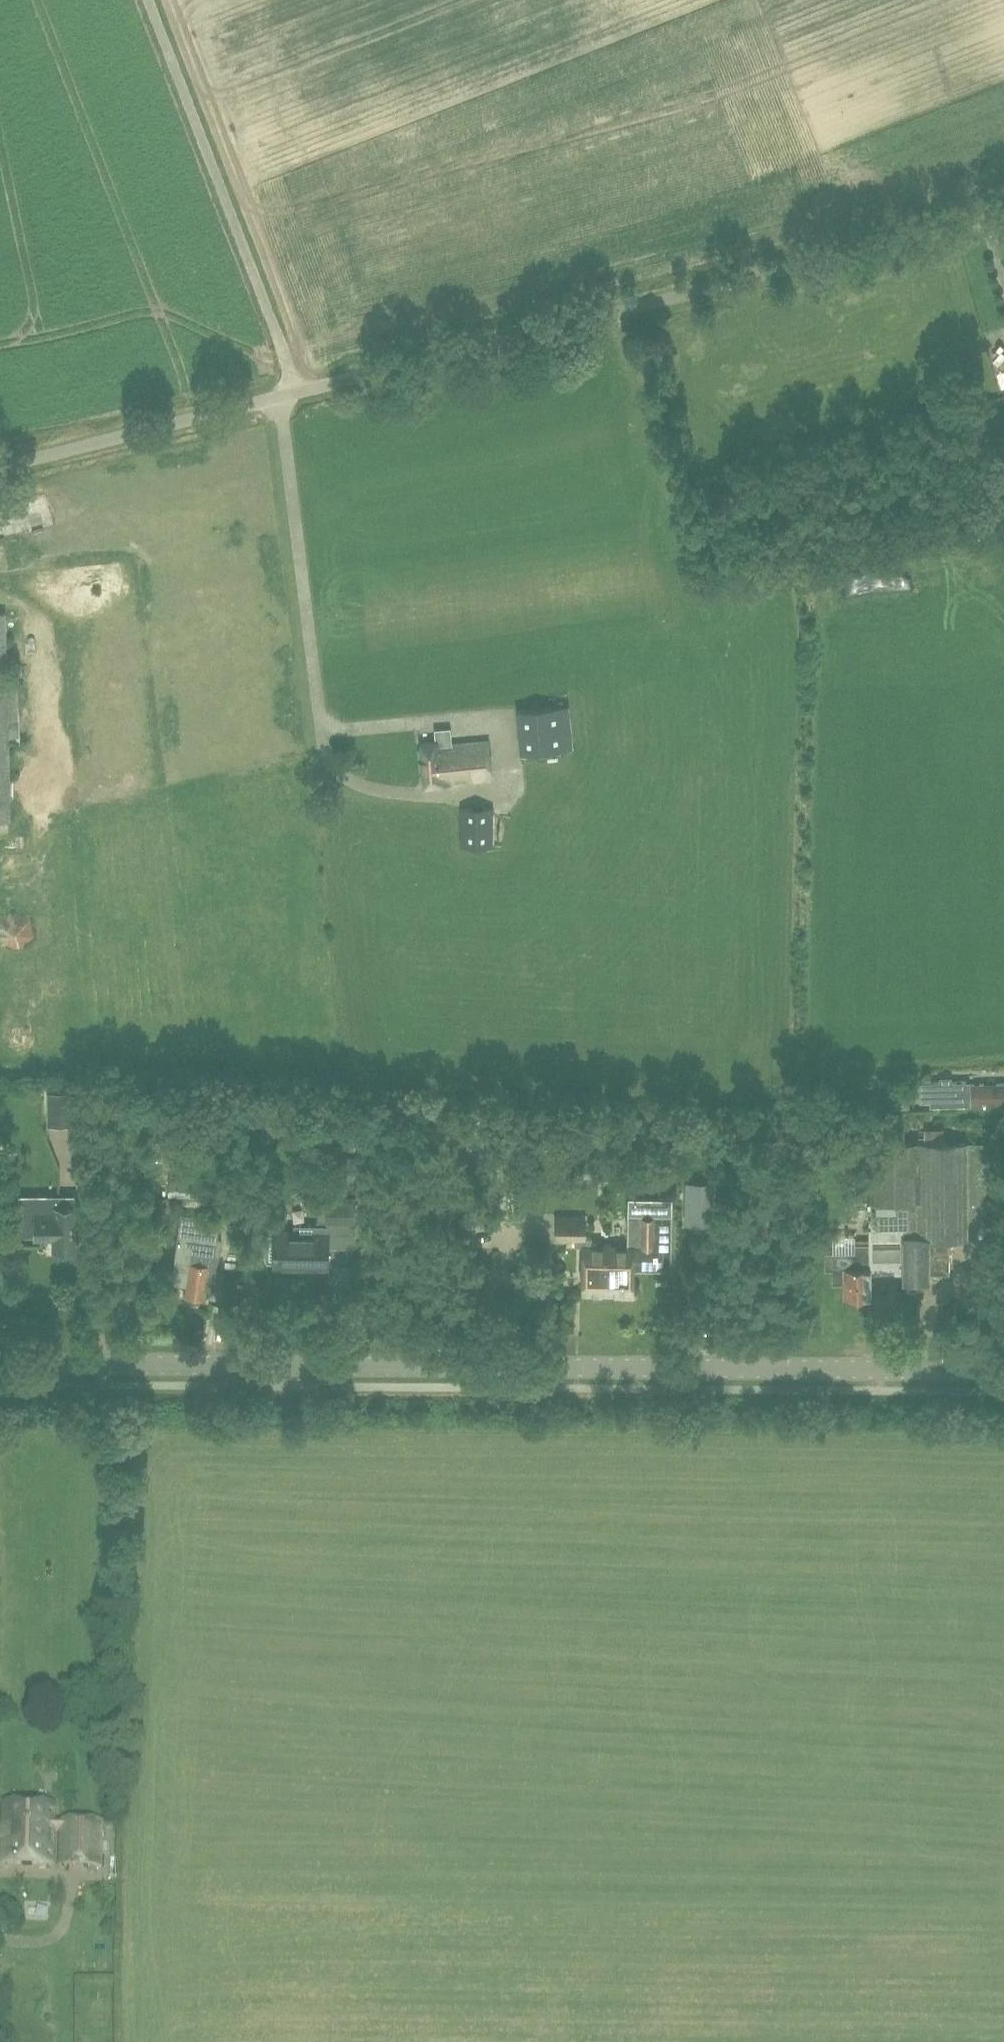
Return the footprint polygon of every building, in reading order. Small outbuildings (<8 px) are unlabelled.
[(0,612),(0,821),(10,820),(8,719),(17,719),(16,684),(7,684),(5,612),(0,612)] [(567,706),(518,711),(522,753),(572,748),(567,706)] [(493,779),(488,741),(452,745),(450,729),(434,730),(435,742),(420,744),(425,788),(451,785),(450,783),(493,779)] [(492,846),(493,809),(462,808),(461,845),(492,846)] [(953,1082),(949,1078),(941,1078),(940,1082),(920,1082),(920,1101),(938,1101),(938,1106),(954,1106),(954,1105),(1003,1105),(1003,1084),(966,1085),(966,1082),(953,1082)] [(83,1093),(49,1092),(48,1124),(72,1125),(72,1121),(82,1122),(83,1093)] [(967,1238),(966,1142),(870,1143),(871,1232),(869,1232),(869,1244),(869,1252),(870,1252),(871,1273),(904,1273),(904,1279),(918,1279),(918,1272),(949,1272),(949,1238),(967,1238)] [(715,1182),(686,1181),(684,1224),(713,1225),(715,1182)] [(36,1208),(37,1194),(19,1194),(18,1236),(34,1236),(34,1238),(52,1238),(52,1250),(79,1250),(79,1209),(75,1209),(75,1200),(54,1200),(53,1208),(36,1208)] [(355,1198),(327,1198),(327,1222),(355,1222),(355,1198)] [(174,1268),(189,1270),(186,1297),(204,1299),(206,1288),(214,1290),(221,1239),(217,1238),(220,1219),(181,1213),(174,1268)] [(656,1248),(656,1218),(642,1217),(629,1217),(629,1237),(628,1245),(609,1244),(609,1264),(608,1295),(621,1295),(621,1298),(633,1298),(636,1297),(640,1293),(639,1289),(638,1285),(634,1282),(635,1247),(656,1248)] [(608,1295),(609,1264),(609,1244),(593,1244),(593,1237),(586,1237),(586,1219),(558,1218),(557,1238),(576,1239),(576,1246),(584,1246),(583,1294),(608,1295)] [(274,1231),(274,1266),(328,1267),(329,1226),(295,1225),(295,1232),(274,1231)] [(871,1298),(871,1273),(870,1252),(869,1252),(869,1244),(856,1244),(857,1252),(825,1252),(825,1269),(833,1268),(833,1283),(844,1283),(844,1298),(871,1298)] [(54,1806),(4,1804),(1,1863),(51,1865),(53,1830),(61,1830),(59,1867),(99,1868),(101,1824),(53,1822),(54,1806)]
